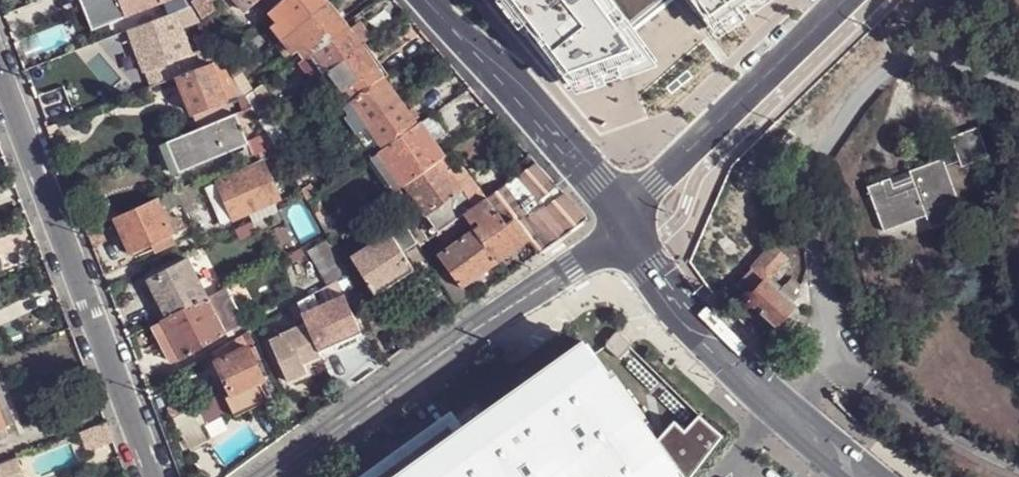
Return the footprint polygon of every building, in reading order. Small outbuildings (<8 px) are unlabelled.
[(90,28),(162,1),(167,16),(176,12),(181,10),(191,6),(188,1),(187,0),(78,0),(90,28)] [(223,51),(234,42),(221,22),(222,21),(209,0),(192,0),(223,51)] [(244,12),(256,0),(234,0),(244,12)] [(273,8),(282,0),(266,0),(273,8)] [(325,0),(282,0),(273,8),(271,10),(278,19),(272,23),(283,37),(326,1),(325,0)] [(283,37),(294,51),(300,47),(304,54),(306,56),(314,50),(346,28),(344,24),(348,21),(332,0),(328,3),(326,1),(283,37)] [(552,60),(581,98),(637,75),(659,67),(636,31),(673,0),(509,0),(552,60)] [(715,35),(763,0),(692,0),(715,35)] [(191,6),(181,10),(184,17),(194,12),(191,6)] [(167,16),(131,29),(147,70),(192,53),(176,12),(167,16)] [(197,37),(196,38),(207,57),(208,57),(212,64),(222,60),(219,55),(200,22),(192,27),(197,37)] [(329,70),(361,47),(359,44),(367,39),(360,28),(351,34),(346,28),(314,50),(318,55),(315,59),(321,68),(326,66),(329,70)] [(361,47),(329,70),(331,74),(329,78),(335,87),(339,86),(352,102),(384,79),(382,76),(375,66),(361,47)] [(305,65),(315,80),(329,70),(326,66),(321,68),(315,59),(318,55),(314,50),(306,56),(310,61),(305,65)] [(242,52),(234,58),(241,71),(250,64),(242,52)] [(234,58),(225,64),(233,77),(241,71),(234,58)] [(212,64),(178,76),(194,118),(171,129),(174,136),(193,128),(194,129),(233,114),(251,106),(245,96),(233,77),(225,64),(222,60),(212,64)] [(383,60),(375,66),(382,76),(390,70),(383,60)] [(253,90),(261,84),(250,64),(241,71),(253,90)] [(241,71),(233,77),(245,96),(253,90),(241,71)] [(400,101),(384,79),(352,102),(344,107),(350,115),(346,118),(356,132),(367,125),(400,101)] [(253,90),(245,96),(251,106),(257,118),(259,120),(267,114),(253,90)] [(415,122),(400,101),(367,125),(381,145),(415,122)] [(282,136),(289,131),(274,109),(267,114),(259,120),(272,143),(282,136)] [(165,141),(178,172),(245,143),(233,114),(194,129),(165,141)] [(446,133),(432,114),(421,122),(435,141),(446,133)] [(245,143),(250,156),(257,154),(274,146),(272,143),(259,120),(257,118),(244,125),(254,139),(245,143)] [(435,141),(421,122),(372,157),(396,190),(403,184),(440,159),(445,155),(435,141)] [(986,156),(975,127),(950,136),(960,166),(986,156)] [(282,136),(272,143),(274,146),(279,154),(288,148),(282,136)] [(171,175),(178,172),(165,141),(159,144),(171,175)] [(232,219),(277,198),(269,179),(288,171),(279,154),(274,146),(257,154),(261,162),(216,183),(232,219)] [(945,156),(912,169),(914,175),(894,182),(893,175),(868,185),(873,197),(885,230),(928,215),(932,227),(966,214),(945,156)] [(440,159),(403,184),(437,233),(463,214),(475,206),(440,159)] [(586,219),(563,194),(544,207),(543,206),(527,217),(510,194),(524,184),(538,200),(556,187),(536,164),(487,198),(493,207),(498,213),(505,223),(511,218),(528,240),(539,254),(566,234),(586,219)] [(309,183),(299,189),(303,196),(308,204),(317,197),(318,196),(309,183)] [(327,215),(317,197),(308,204),(317,220),(327,215)] [(528,240),(511,218),(505,223),(498,213),(492,217),(488,211),(493,207),(487,198),(475,206),(463,214),(470,223),(471,224),(476,220),(479,225),(474,229),(497,262),(528,240)] [(114,218),(130,252),(132,252),(155,241),(168,235),(171,234),(155,200),(114,218)] [(470,223),(463,214),(437,233),(435,234),(442,243),(470,223)] [(327,215),(317,220),(326,234),(328,238),(336,232),(327,215)] [(249,222),(233,228),(238,238),(253,232),(249,222)] [(350,257),(375,294),(377,292),(410,271),(413,269),(398,245),(404,241),(395,228),(350,257)] [(474,229),(437,255),(445,266),(437,273),(460,309),(471,301),(461,287),(497,262),(474,229)] [(172,242),(168,235),(155,241),(157,246),(158,249),(172,242)] [(414,238),(419,246),(425,242),(420,235),(414,238)] [(308,252),(327,287),(338,281),(348,274),(328,238),(308,252)] [(767,280),(788,259),(773,246),(754,267),(767,280)] [(147,278),(168,316),(206,297),(184,258),(147,278)] [(748,298),(767,280),(754,267),(735,285),(748,298)] [(417,281),(410,271),(377,292),(383,302),(417,281)] [(338,281),(341,289),(352,283),(348,274),(338,281)] [(142,282),(162,320),(168,316),(147,278),(142,282)] [(775,324),(793,304),(791,303),(784,296),(767,280),(748,298),(775,324)] [(784,296),(791,303),(797,295),(789,290),(784,296)] [(360,335),(345,296),(310,310),(306,299),(298,303),(307,325),(322,357),(341,349),(339,344),(360,335)] [(181,358),(225,334),(219,321),(227,316),(220,303),(211,308),(206,297),(168,316),(162,320),(181,357),(181,358)] [(786,333),(804,315),(793,304),(775,324),(786,333)] [(172,362),(181,357),(162,320),(153,325),(172,362)] [(307,325),(282,335),(282,336),(270,341),(287,383),(305,375),(307,375),(302,365),(308,363),(322,357),(307,325)] [(258,382),(263,380),(252,355),(257,353),(253,346),(249,347),(247,346),(246,346),(241,336),(213,353),(217,361),(215,361),(231,395),(226,397),(234,414),(266,400),(258,382)] [(400,476),(660,476),(677,465),(685,476),(689,476),(721,432),(698,412),(684,428),(674,419),(656,438),(586,343),(460,434),(400,476)] [(1,380),(0,381),(0,411),(5,425),(18,421),(1,380)] [(172,416),(182,435),(183,434),(191,450),(208,441),(199,425),(201,425),(191,406),(172,416)] [(460,434),(451,420),(405,454),(382,470),(372,476),(400,476),(460,434)] [(107,422),(90,429),(98,448),(114,441),(107,422)] [(90,429),(79,433),(86,452),(98,448),(90,429)] [(17,458),(0,465),(0,476),(25,476),(17,458)]
